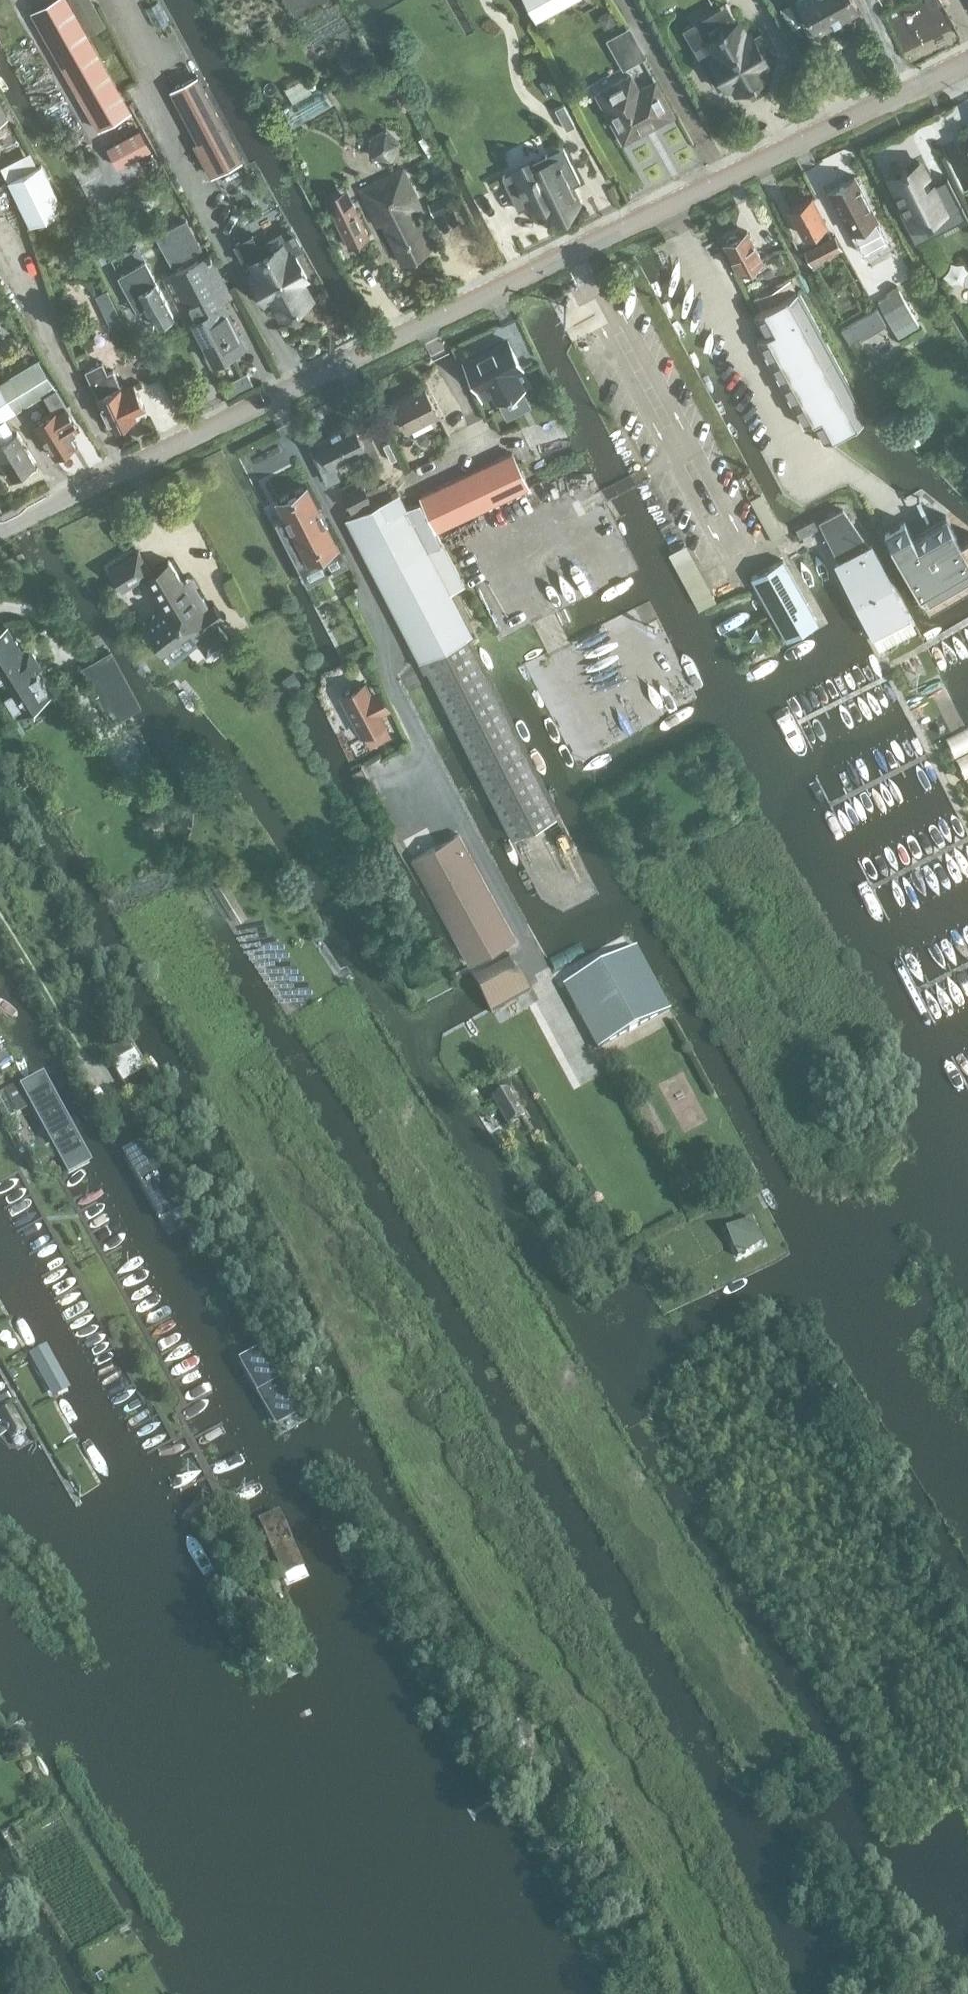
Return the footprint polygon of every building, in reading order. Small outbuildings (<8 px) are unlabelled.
[(107,28),(92,0),(72,0),(92,37),(107,28)] [(298,10),(318,0),(293,0),(298,10)] [(585,0),(531,0),(544,23),(585,0)] [(817,30),(858,8),(853,0),(800,0),(817,30)] [(788,4),(781,8),(792,30),(800,25),(788,4)] [(609,10),(598,17),(605,28),(616,22),(609,10)] [(708,61),(721,84),(728,80),(731,84),(736,81),(740,88),(771,71),(767,64),(773,61),(770,57),(777,53),(764,29),(757,33),(755,30),(750,32),(742,18),(711,36),(718,50),(713,53),(715,57),(708,61)] [(210,174),(241,158),(198,74),(171,88),(198,141),(194,143),(210,174)] [(597,93),(623,141),(673,114),(655,81),(638,90),(630,75),(597,93)] [(298,122),(331,103),(321,86),(288,104),(298,122)] [(9,112),(0,96),(0,117),(9,112)] [(563,103),(555,108),(566,128),(574,124),(563,103)] [(926,117),(918,121),(927,143),(935,139),(926,117)] [(118,166),(150,148),(139,127),(107,145),(118,166)] [(371,136),(373,153),(390,156),(397,141),(386,129),(371,136)] [(0,159),(0,166),(4,175),(35,160),(28,146),(0,159)] [(578,199),(571,185),(580,181),(563,146),(547,154),(545,155),(549,164),(535,171),(532,163),(531,162),(511,172),(511,171),(502,176),(518,209),(527,205),(539,199),(546,215),(558,209),(558,210),(567,205),(566,205),(578,199)] [(825,183),(859,167),(850,146),(815,161),(825,183)] [(902,169),(889,175),(897,191),(895,192),(896,193),(898,192),(901,196),(898,198),(899,199),(901,198),(903,202),(901,203),(901,204),(904,203),(906,208),(904,209),(904,210),(906,209),(914,226),(927,219),(927,221),(932,219),(932,217),(944,211),(943,209),(958,201),(959,203),(961,203),(947,175),(946,176),(947,178),(932,185),(919,160),(907,167),(906,165),(901,167),(902,169)] [(63,208),(42,164),(8,180),(30,224),(63,208)] [(382,221),(401,262),(431,249),(414,210),(420,206),(402,167),(360,188),(376,224),(382,221)] [(888,238),(877,218),(854,174),(827,188),(861,253),(888,238)] [(445,194),(427,202),(433,214),(451,206),(445,194)] [(789,207),(804,236),(818,228),(819,231),(827,226),(811,196),(789,207)] [(330,208),(349,246),(370,236),(352,197),(330,208)] [(174,260),(197,248),(185,225),(162,237),(174,260)] [(761,260),(762,260),(746,230),(739,234),(730,234),(724,242),(723,242),(739,271),(752,265),(753,267),(762,262),(761,260)] [(252,231),(233,241),(243,261),(249,257),(257,272),(253,274),(256,281),(255,282),(265,300),(271,296),(280,312),(279,313),(280,314),(311,297),(310,295),(310,296),(301,280),(307,276),(291,246),(271,257),(267,248),(266,248),(262,250),(252,231)] [(946,231),(922,244),(932,261),(956,248),(946,231)] [(804,250),(811,265),(842,248),(834,234),(804,250)] [(122,270),(146,255),(138,243),(114,259),(122,270)] [(245,345),(219,296),(216,289),(226,283),(210,251),(163,276),(188,322),(193,320),(214,361),(245,345)] [(174,315),(155,280),(145,262),(120,275),(137,309),(145,305),(155,324),(174,315)] [(754,299),(760,310),(795,290),(789,279),(754,299)] [(107,289),(95,294),(104,313),(116,307),(107,289)] [(899,336),(919,325),(898,289),(878,301),(899,336)] [(867,417),(797,290),(754,313),(765,334),(757,338),(803,425),(812,420),(823,441),(867,417)] [(850,343),(886,323),(877,307),(841,328),(850,343)] [(521,366),(508,340),(465,362),(482,395),(494,389),(499,399),(507,395),(508,397),(512,395),(511,393),(519,389),(510,372),(521,366)] [(55,386),(55,385),(38,359),(0,381),(0,385),(16,411),(44,394),(43,392),(55,386)] [(145,405),(135,383),(123,389),(113,369),(107,371),(102,360),(85,368),(98,394),(97,395),(112,427),(115,426),(118,428),(125,425),(125,421),(135,416),(133,411),(145,405)] [(548,396),(547,392),(537,370),(521,378),(532,399),(523,403),(525,407),(508,416),(516,430),(547,415),(550,419),(562,413),(553,393),(548,396)] [(0,385),(0,421),(6,417),(16,411),(0,385)] [(408,431),(439,415),(423,385),(393,401),(408,431)] [(67,449),(77,443),(70,432),(80,427),(55,386),(43,392),(44,394),(53,409),(33,421),(55,456),(59,454),(62,455),(66,452),(67,449)] [(354,420),(335,429),(348,457),(365,449),(370,459),(379,455),(366,426),(358,430),(354,420)] [(334,464),(348,457),(335,429),(316,438),(321,449),(314,452),(329,481),(340,475),(334,464)] [(10,479),(36,464),(17,432),(0,442),(0,462),(10,479)] [(438,530),(529,486),(512,451),(421,495),(438,530)] [(342,492),(351,509),(371,499),(367,491),(363,481),(342,492)] [(277,500),(286,517),(295,534),(290,537),(300,556),(319,546),(324,557),(341,548),(307,485),(277,500)] [(407,506),(399,491),(345,519),(417,657),(467,630),(448,594),(464,586),(419,500),(407,506)] [(820,521),(822,525),(834,548),(839,557),(868,542),(843,510),(820,521)] [(912,533),(904,519),(884,531),(924,600),(967,575),(967,535),(960,540),(945,514),(912,533)] [(692,540),(674,547),(697,606),(715,599),(692,540)] [(868,542),(839,557),(835,558),(872,632),(909,613),(872,540),(868,542)] [(116,577),(124,589),(144,577),(161,606),(142,620),(163,649),(212,613),(202,597),(195,601),(169,559),(150,570),(138,549),(109,566),(116,577)] [(783,559),(751,576),(761,595),(786,639),(818,622),(783,559)] [(18,715),(51,694),(35,667),(40,664),(30,646),(23,650),(7,624),(0,628),(0,686),(18,715)] [(557,814),(466,635),(417,660),(423,671),(426,669),(512,837),(557,814)] [(500,665),(489,643),(477,649),(489,671),(500,665)] [(111,650),(105,654),(81,666),(112,723),(142,707),(111,650)] [(293,670),(281,679),(289,691),(301,682),(293,670)] [(342,694),(369,745),(391,733),(379,711),(382,709),(373,692),(370,694),(364,683),(342,694)] [(63,687),(54,692),(62,705),(71,699),(63,687)] [(363,765),(352,771),(359,784),(370,778),(363,765)] [(469,963),(492,951),(511,941),(515,938),(458,833),(412,858),(469,963)] [(223,874),(210,882),(235,922),(248,914),(223,874)] [(471,969),(492,1010),(532,989),(511,948),(471,969)] [(636,948),(635,948),(563,987),(597,1049),(670,1009),(636,948)] [(129,1093),(142,1086),(149,1096),(156,1091),(150,1081),(126,1041),(106,1053),(129,1093)] [(44,1078),(22,1089),(47,1134),(68,1173),(89,1162),(44,1078)] [(507,1127),(524,1117),(507,1090),(491,1099),(507,1127)] [(126,1156),(167,1233),(188,1221),(147,1145),(126,1156)] [(738,1257),(764,1244),(751,1218),(725,1231),(738,1257)] [(240,1362),(274,1422),(295,1410),(261,1350),(240,1362)] [(12,1441),(25,1433),(11,1409),(0,1416),(0,1420),(2,1424),(0,1425),(0,1439),(8,1434),(12,1441)] [(259,1522),(284,1576),(303,1567),(278,1513),(259,1522)]
